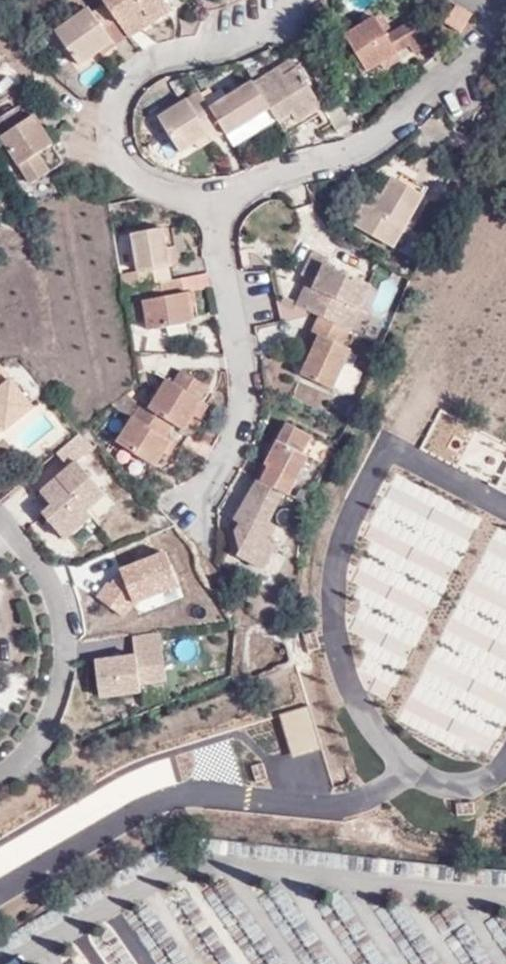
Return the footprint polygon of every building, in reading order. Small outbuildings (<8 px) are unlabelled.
[(129,35),(131,37),(142,29),(136,20),(162,0),(103,0),(104,2),(129,35)] [(142,29),(169,9),(163,0),(162,0),(136,20),(142,29)] [(97,7),(123,40),(129,35),(104,2),(97,7)] [(463,29),(472,12),(456,4),(447,22),(463,29)] [(112,47),(123,40),(97,7),(89,12),(85,6),(53,32),(78,66),(98,50),(109,42),(112,47)] [(410,51),(421,44),(421,43),(406,20),(385,33),(374,14),(345,31),(365,68),(377,61),(381,67),(397,57),(394,52),(405,44),(410,51)] [(421,44),(422,43),(424,42),(410,16),(406,20),(421,43),(421,44)] [(360,70),(365,68),(345,31),(337,36),(345,52),(350,51),(360,70)] [(102,55),(112,47),(109,42),(98,50),(102,55)] [(286,58),(248,79),(266,107),(272,117),(287,109),(292,118),(303,111),(306,117),(320,108),(286,58)] [(266,107),(248,79),(203,105),(220,133),(266,107)] [(203,105),(194,90),(152,116),(175,151),(189,143),(204,133),(207,140),(220,133),(203,105)] [(40,129),(22,101),(0,115),(0,138),(31,184),(62,163),(49,144),(40,129)] [(281,133),(306,117),(303,111),(292,118),(287,109),(272,117),(281,133)] [(47,125),(40,129),(49,144),(56,139),(47,125)] [(204,133),(189,143),(191,149),(207,140),(204,133)] [(427,188),(398,174),(381,207),(367,200),(357,219),(399,243),(427,188)] [(128,233),(136,270),(138,280),(167,274),(165,266),(178,264),(176,258),(168,259),(165,245),(162,227),(128,233)] [(168,259),(176,258),(173,244),(165,245),(168,259)] [(305,307),(314,312),(350,326),(355,327),(372,281),(324,261),(326,254),(310,249),(300,273),(306,277),(317,280),(305,307)] [(136,270),(122,273),(123,283),(138,280),(136,270)] [(205,271),(176,277),(180,293),(185,293),(186,293),(209,288),(205,271)] [(168,278),(167,274),(138,280),(138,284),(168,278)] [(176,277),(168,278),(138,284),(124,286),(131,323),(145,321),(147,330),(192,321),(185,293),(180,293),(176,277)] [(295,304),(305,307),(317,280),(306,277),(295,304)] [(124,286),(122,287),(128,323),(131,323),(124,286)] [(350,326),(314,312),(309,329),(319,333),(311,351),(302,370),(339,386),(354,346),(347,342),(350,326)] [(319,333),(309,329),(303,347),(311,351),(319,333)] [(137,353),(140,368),(161,368),(157,353),(137,353)] [(3,428),(4,429),(31,407),(0,367),(0,430),(3,428)] [(152,400),(190,422),(196,413),(203,401),(199,398),(206,386),(180,370),(173,381),(165,378),(152,400)] [(152,400),(132,388),(124,393),(139,403),(146,409),(152,400)] [(139,403),(124,393),(110,404),(129,420),(139,403)] [(184,431),(190,422),(152,400),(146,409),(170,423),(184,431)] [(207,404),(203,401),(196,413),(201,416),(207,404)] [(139,403),(129,420),(115,442),(155,468),(163,454),(170,444),(160,439),(170,423),(146,409),(139,403)] [(285,422),(259,468),(292,486),(306,460),(300,456),(309,435),(285,422)] [(68,467),(56,477),(91,517),(111,501),(80,464),(97,449),(81,432),(56,454),(68,467)] [(175,447),(170,444),(163,454),(169,457),(175,447)] [(292,486),(259,468),(255,477),(284,493),(288,494),(292,486)] [(43,516),(61,538),(75,534),(93,520),(91,517),(56,477),(39,492),(52,508),(43,516)] [(284,493),(255,477),(233,515),(238,517),(233,527),(240,545),(237,555),(265,569),(280,539),(269,535),(276,520),(270,518),(284,493)] [(97,596),(126,618),(137,603),(178,587),(166,551),(120,568),(111,583),(108,582),(97,596)] [(169,682),(162,630),(132,634),(135,655),(97,660),(102,702),(145,697),(143,685),(169,682)]
